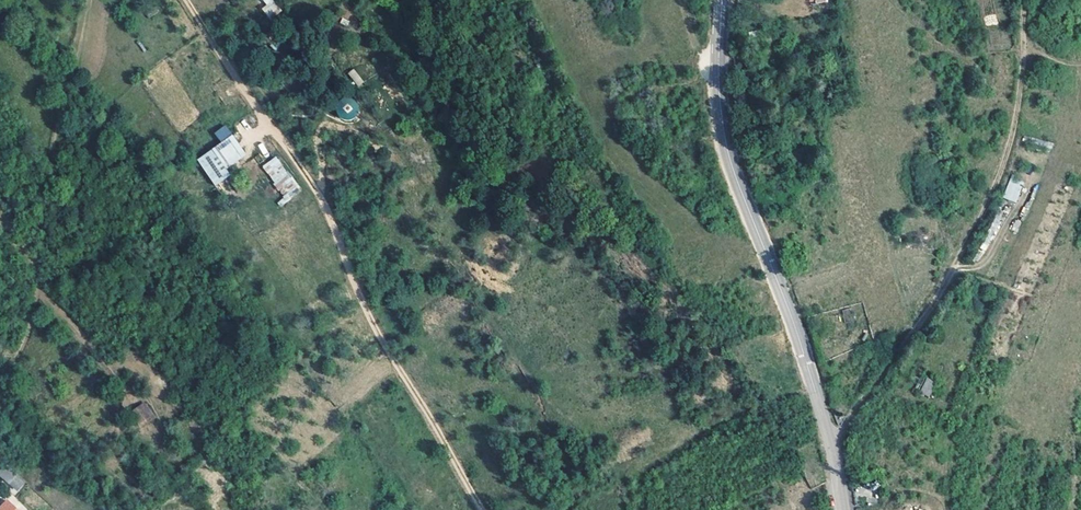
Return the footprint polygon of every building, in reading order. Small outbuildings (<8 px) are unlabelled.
[(280,14),(274,0),(261,0),(269,19),(280,14)] [(354,68),(348,73),(358,87),(364,82),(354,68)] [(361,108),(349,96),(340,104),(343,107),(338,112),(347,121),(361,108)] [(226,125),(214,133),(221,143),(196,160),(215,187),(231,176),(229,174),(225,168),(246,154),(229,130),(226,125)] [(277,156),(261,166),(285,203),(301,192),(277,156)] [(1003,198),(1016,202),(1023,183),(1009,178),(1003,198)] [(912,384),(918,388),(926,376),(919,372),(912,384)] [(928,396),(936,382),(927,377),(919,391),(928,396)] [(145,401),(131,411),(142,427),(156,417),(145,401)] [(906,408),(890,406),(890,419),(905,421),(906,408)] [(15,475),(3,464),(0,466),(0,475),(8,482),(15,475)] [(16,490),(24,482),(15,475),(8,482),(16,490)] [(3,505),(0,508),(0,509),(15,509),(6,501),(3,505)]
